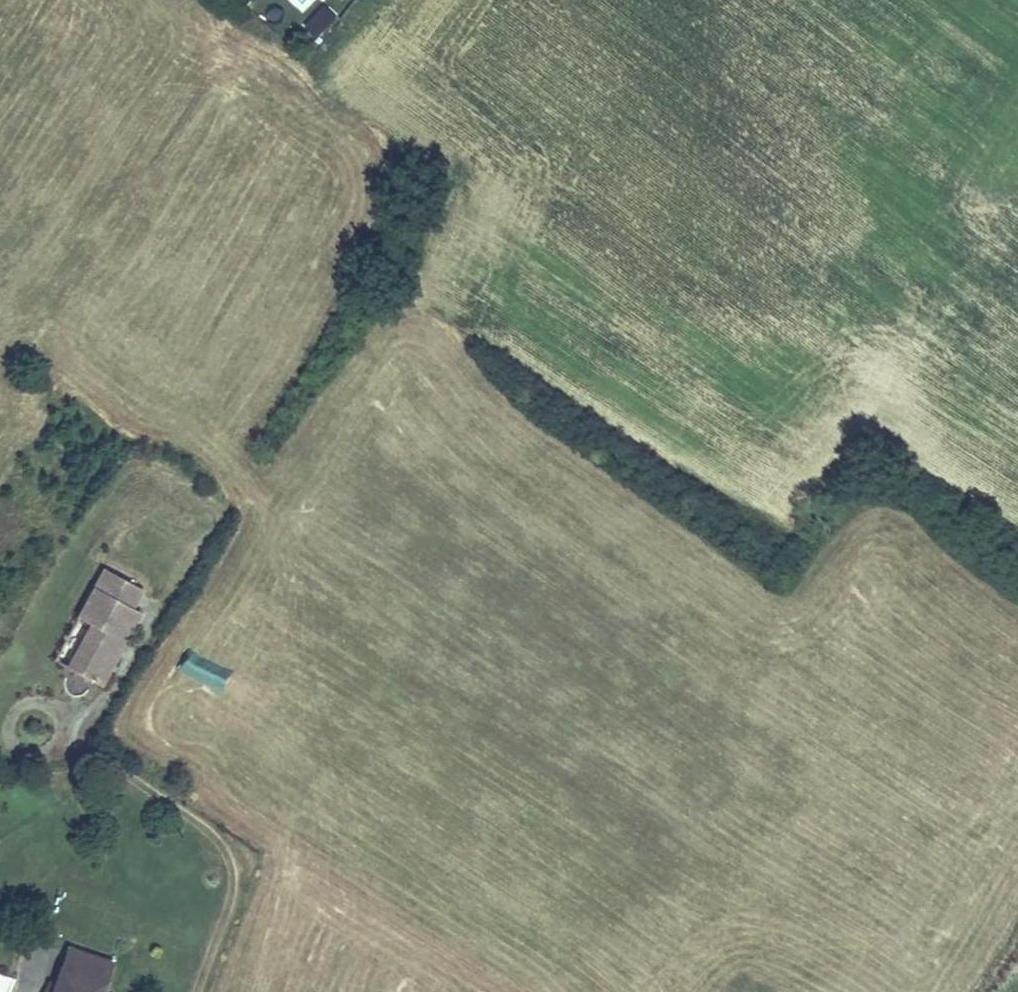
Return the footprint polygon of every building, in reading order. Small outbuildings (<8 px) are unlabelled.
[(317,41),(337,15),(321,3),(301,28),(317,41)] [(92,624),(68,668),(101,685),(117,656),(111,653),(116,645),(121,647),(141,612),(132,608),(142,589),(105,569),(79,616),(79,617),(92,624)] [(121,647),(116,645),(111,653),(117,656),(121,647)] [(112,962),(69,948),(54,991),(102,991),(112,962)]
